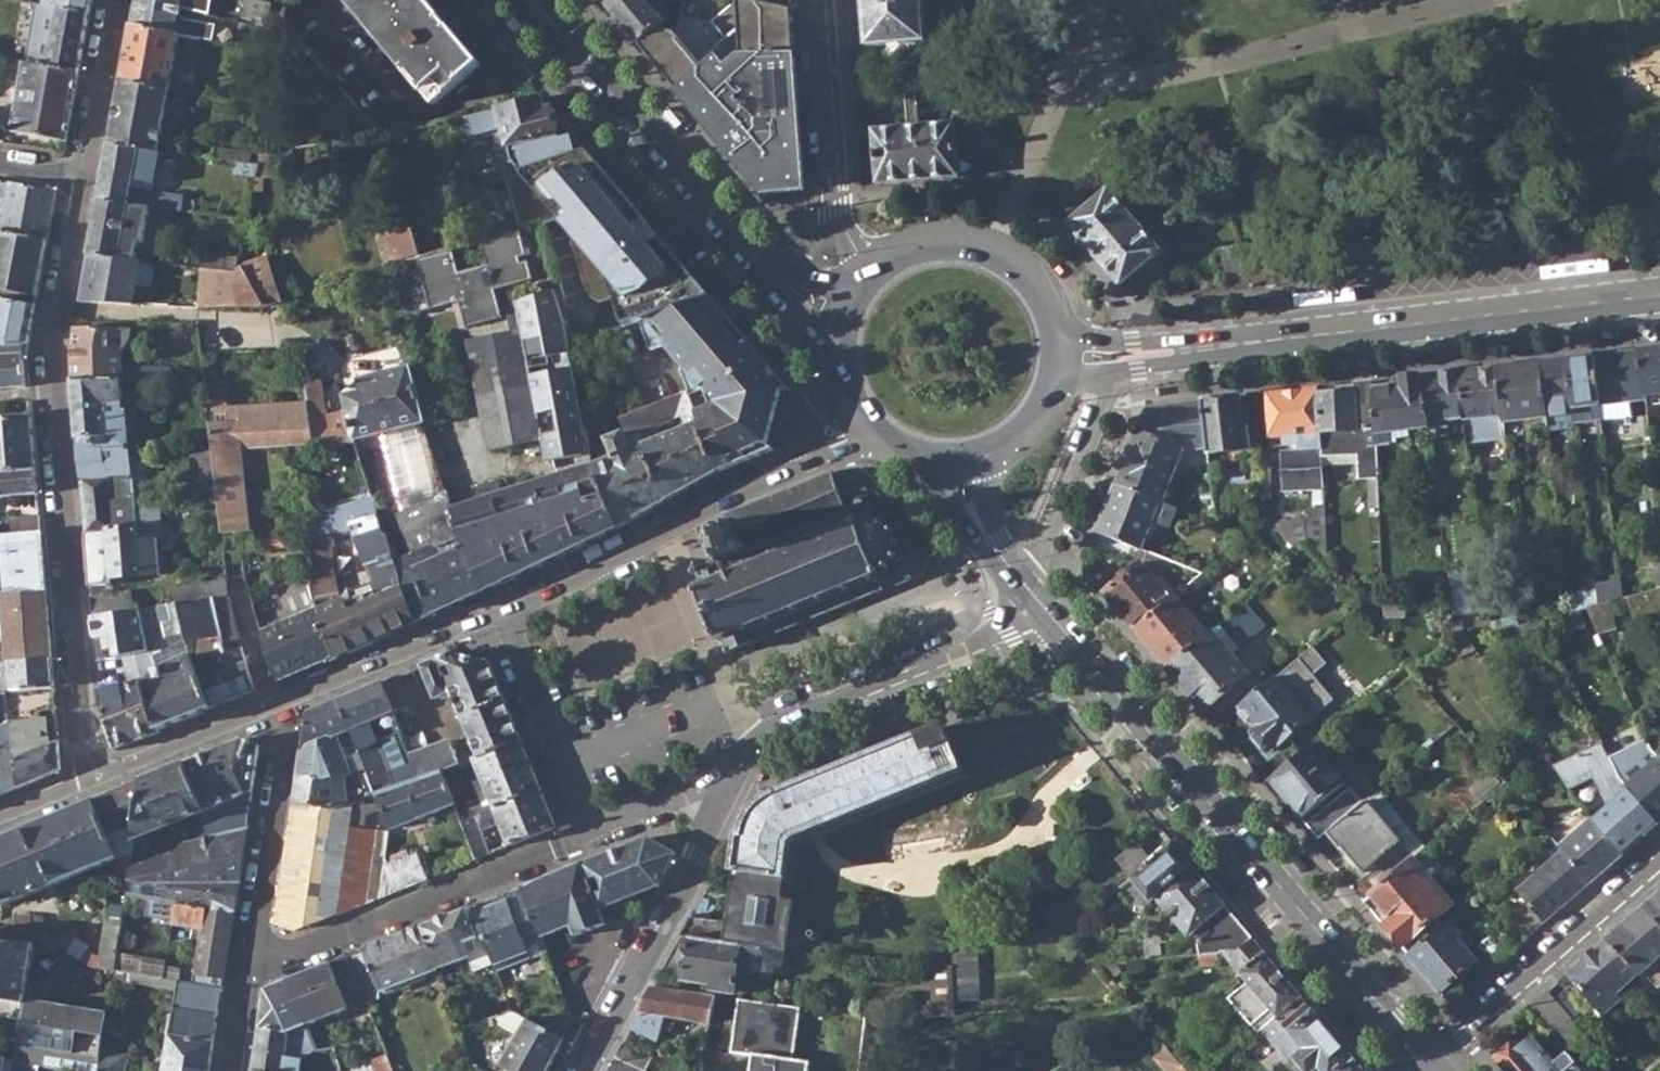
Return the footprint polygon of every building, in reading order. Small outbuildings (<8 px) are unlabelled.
[(88,15),(91,0),(42,0),(42,5),(59,9),(88,15)] [(181,12),(182,9),(183,0),(136,0),(136,3),(181,12)] [(283,26),(286,7),(258,0),(249,0),(246,19),(283,26)] [(432,105),(480,65),(424,0),(342,0),(432,105)] [(644,0),(601,0),(639,43),(655,30),(663,23),(644,0)] [(765,195),(810,191),(792,8),(746,0),(737,0),(711,21),(726,39),(700,61),(678,35),(655,30),(639,43),(765,195)] [(792,8),(792,0),(746,0),(792,8)] [(881,184),(959,178),(955,124),(921,127),(916,54),(928,53),(928,49),(924,0),(866,0),(871,48),(901,46),(905,88),(908,128),(876,131),(881,184)] [(180,18),(181,12),(136,3),(131,26),(180,36),(201,40),(215,43),(218,26),(180,18)] [(77,73),(88,15),(59,9),(51,50),(20,45),(19,52),(0,49),(0,59),(2,59),(77,73)] [(121,81),(171,91),(174,69),(196,72),(201,40),(180,36),(131,26),(121,81)] [(2,59),(0,71),(0,72),(19,76),(10,131),(65,137),(77,73),(2,59)] [(138,149),(159,152),(171,91),(121,81),(109,143),(138,149)] [(535,172),(540,170),(590,155),(570,132),(558,136),(551,111),(545,112),(542,98),(463,119),(468,138),(501,129),(512,162),(523,175),(535,172)] [(684,125),(672,111),(668,115),(664,117),(676,132),(684,125)] [(98,203),(128,207),(132,187),(138,149),(109,143),(98,203)] [(285,152),(261,155),(259,166),(257,176),(280,181),(285,152)] [(231,163),(251,165),(252,156),(232,154),(231,163)] [(535,172),(550,225),(624,205),(629,204),(590,155),(540,170),(535,172)] [(5,198),(1,217),(0,217),(0,233),(45,241),(55,191),(0,182),(0,197),(5,198)] [(148,190),(132,187),(128,207),(162,212),(183,214),(184,205),(147,199),(148,190)] [(1071,225),(1123,287),(1165,252),(1113,189),(1071,225)] [(160,223),(162,212),(128,207),(98,203),(89,255),(118,260),(134,263),(142,220),(160,223)] [(408,210),(421,260),(449,252),(443,233),(437,235),(428,204),(408,210)] [(637,248),(624,205),(550,225),(536,228),(542,247),(570,238),(578,265),(637,248)] [(380,217),(393,267),(401,265),(421,260),(408,210),(380,217)] [(36,296),(45,241),(0,233),(0,289),(36,296)] [(461,310),(467,330),(503,320),(496,293),(534,282),(528,263),(521,265),(520,260),(527,258),(521,234),(418,262),(431,312),(459,304),(467,302),(469,308),(461,310)] [(641,324),(710,300),(658,245),(578,265),(641,324)] [(80,304),(110,306),(131,307),(139,263),(134,263),(118,260),(89,255),(80,304)] [(205,258),(203,273),(237,278),(241,263),(205,258)] [(243,286),(263,309),(279,301),(260,265),(237,278),(243,286)] [(200,310),(238,310),(234,290),(243,286),(237,278),(203,273),(200,272),(200,310)] [(556,296),(560,306),(570,302),(562,282),(554,285),(556,296)] [(234,290),(238,310),(263,309),(243,286),(234,290)] [(542,442),(546,464),(582,458),(590,455),(589,449),(586,436),(583,415),(571,349),(567,327),(560,306),(556,296),(517,307),(523,338),(542,442)] [(27,344),(34,305),(0,300),(0,346),(27,344)] [(663,347),(683,370),(679,373),(687,395),(688,398),(703,393),(715,405),(694,413),(718,474),(771,453),(768,450),(770,446),(773,447),(784,400),(780,399),(781,395),(787,392),(710,300),(641,324),(650,351),(663,347)] [(1224,304),(1203,306),(1203,310),(1204,314),(1225,313),(1224,304)] [(72,381),(122,383),(124,383),(123,351),(130,343),(133,331),(123,330),(75,330),(71,352),(72,381)] [(542,442),(523,338),(469,348),(490,452),(542,442)] [(800,357),(786,340),(778,346),(792,363),(800,357)] [(24,387),(21,357),(25,357),(27,344),(0,346),(0,389),(24,387)] [(1659,394),(1659,348),(1640,350),(1645,395),(1659,394)] [(1593,356),(1599,406),(1630,402),(1646,400),(1645,395),(1640,350),(1593,356)] [(1566,359),(1574,424),(1601,422),(1599,406),(1593,356),(1566,359)] [(1548,427),(1548,433),(1575,430),(1574,424),(1566,359),(1540,362),(1547,417),(1548,427)] [(1503,417),(1504,422),(1547,417),(1540,362),(1498,367),(1503,417)] [(1498,367),(1459,371),(1464,418),(1465,421),(1468,444),(1506,440),(1505,432),(1504,422),(1503,417),(1498,367)] [(317,445),(355,442),(425,424),(410,369),(360,383),(366,408),(346,414),(350,423),(314,433),(317,445)] [(1429,427),(1429,429),(1447,427),(1446,420),(1464,418),(1459,371),(1422,376),(1429,427)] [(1374,381),(1376,439),(1390,438),(1390,432),(1429,427),(1422,376),(1374,381)] [(125,448),(126,448),(126,445),(129,445),(127,411),(124,412),(122,383),(72,381),(76,448),(105,448),(125,448)] [(1323,448),(1323,455),(1357,454),(1359,477),(1370,478),(1371,508),(1380,508),(1376,439),(1374,381),(1320,387),(1323,448)] [(310,407),(313,422),(328,420),(323,382),(307,385),(310,407)] [(1326,509),(1325,487),(1323,455),(1323,448),(1320,387),(1268,394),(1272,447),(1290,445),(1290,450),(1282,451),(1285,491),(1315,488),(1316,510),(1326,509)] [(681,495),(718,474),(694,413),(694,412),(688,398),(687,395),(640,414),(635,399),(613,407),(620,425),(628,434),(638,431),(640,435),(679,421),(683,433),(645,447),(630,452),(624,436),(589,449),(590,455),(592,466),(619,530),(622,528),(652,511),(681,495)] [(1203,401),(1210,460),(1247,456),(1247,449),(1251,449),(1248,428),(1243,428),(1240,397),(1203,401)] [(313,422),(310,407),(228,411),(228,402),(208,402),(212,449),(218,503),(222,534),(248,531),(237,450),(317,445),(314,433),(313,422)] [(1630,402),(1599,406),(1601,422),(1632,417),(1630,402)] [(583,415),(586,436),(611,427),(604,407),(583,415)] [(1505,432),(1548,427),(1547,417),(1504,422),(1505,432)] [(34,469),(30,418),(0,421),(0,472),(34,469)] [(628,434),(624,436),(630,452),(645,447),(640,435),(638,431),(628,434)] [(1117,484),(1173,507),(1178,495),(1169,492),(1185,450),(1138,432),(1117,484)] [(138,530),(135,510),(130,448),(126,448),(125,448),(105,448),(76,448),(85,534),(138,530)] [(440,448),(434,450),(438,462),(444,460),(440,448)] [(198,449),(204,505),(218,503),(212,449),(198,449)] [(1262,453),(1266,520),(1275,512),(1270,453),(1262,453)] [(453,511),(480,594),(552,560),(571,552),(619,530),(592,466),(590,455),(582,458),(584,469),(503,495),(498,483),(477,491),(474,498),(476,503),(453,511)] [(37,495),(34,469),(0,472),(0,498),(37,495)] [(724,515),(724,517),(728,517),(728,520),(710,528),(709,527),(707,528),(705,531),(707,536),(704,537),(706,539),(702,540),(703,544),(707,542),(715,560),(709,562),(711,565),(704,568),(702,565),(700,564),(696,564),(694,566),(696,570),(691,572),(692,575),(696,574),(697,577),(699,576),(703,585),(697,587),(698,590),(695,592),(697,596),(700,595),(703,602),(697,605),(699,608),(694,610),(701,625),(705,624),(705,627),(708,627),(709,628),(710,627),(710,625),(712,624),(715,632),(712,634),(714,639),(718,637),(719,640),(724,639),(728,648),(725,650),(727,654),(731,653),(731,655),(736,653),(735,650),(749,645),(750,648),(755,646),(754,643),(774,634),(776,637),(779,635),(778,633),(799,624),(800,627),(805,625),(804,622),(824,614),(825,616),(829,614),(828,613),(848,604),(850,606),(854,604),(853,601),(874,593),(875,596),(879,594),(878,591),(896,587),(924,574),(930,552),(873,490),(859,488),(853,479),(837,471),(835,473),(830,471),(829,475),(732,515),(724,515)] [(1098,532),(1142,550),(1154,521),(1170,528),(1178,508),(1173,507),(1117,484),(1098,532)] [(440,561),(412,572),(430,617),(480,594),(453,511),(449,496),(398,517),(407,539),(430,530),(440,561)] [(85,534),(88,581),(159,575),(156,543),(164,541),(161,508),(135,510),(138,530),(85,534)] [(1305,510),(1306,519),(1326,518),(1326,509),(1316,510),(1305,510)] [(10,519),(12,536),(40,533),(38,517),(10,519)] [(359,590),(340,598),(341,604),(316,609),(330,660),(331,662),(418,623),(398,578),(379,518),(350,529),(371,585),(378,601),(366,606),(359,590)] [(1329,573),(1326,518),(1306,519),(1286,521),(1329,573)] [(45,592),(40,533),(12,536),(0,537),(0,564),(0,566),(0,596),(1,595),(3,595),(45,592)] [(333,557),(331,535),(330,535),(310,538),(311,560),(333,557)] [(311,560),(312,581),(316,609),(341,604),(340,598),(333,557),(311,560)] [(1161,571),(1181,591),(1203,573),(1167,559),(1161,571)] [(1105,593),(1135,629),(1173,598),(1142,562),(1105,593)] [(412,572),(398,578),(418,623),(430,617),(412,572)] [(291,624),(262,635),(275,681),(330,660),(316,609),(312,581),(279,592),(291,624)] [(227,583),(204,586),(207,603),(213,602),(229,600),(227,583)] [(1592,590),(1594,607),(1622,599),(1619,583),(1592,586),(1592,590)] [(371,585),(359,590),(366,606),(378,601),(371,585)] [(169,590),(170,607),(179,607),(207,603),(204,586),(169,590)] [(1567,595),(1569,613),(1586,609),(1594,607),(1592,590),(1567,595)] [(2,612),(6,651),(0,652),(0,664),(11,663),(51,660),(45,592),(3,595),(1,595),(0,596),(0,612),(2,612)] [(118,616),(126,614),(124,594),(89,600),(90,619),(118,616)] [(1135,629),(1169,668),(1210,634),(1176,595),(1173,598),(1135,629)] [(224,652),(242,648),(229,600),(213,602),(214,608),(217,625),(220,640),(223,649),(224,652)] [(256,692),(242,648),(224,652),(223,649),(220,640),(217,625),(214,608),(213,602),(207,603),(179,607),(190,658),(209,710),(256,692)] [(1169,668),(1205,711),(1250,673),(1233,654),(1267,626),(1246,603),(1210,634),(1169,668)] [(143,612),(155,672),(190,658),(179,607),(170,607),(143,612)] [(126,614),(118,616),(121,629),(132,681),(114,686),(112,667),(94,668),(96,693),(112,751),(160,731),(159,729),(146,687),(155,672),(143,612),(126,614)] [(1378,630),(1384,637),(1386,634),(1386,615),(1372,623),(1378,630)] [(104,632),(121,629),(118,616),(90,619),(91,628),(103,626),(104,632)] [(1457,643),(1460,657),(1478,651),(1471,640),(1457,643)] [(1313,646),(1274,678),(1243,705),(1247,708),(1240,717),(1273,752),(1334,699),(1313,674),(1327,662),(1313,646)] [(470,736),(479,759),(522,743),(489,662),(451,654),(422,666),(435,699),(452,692),(463,721),(455,723),(461,739),(470,736)] [(209,710),(190,658),(155,672),(146,687),(159,729),(209,710)] [(51,660),(11,663),(13,690),(53,688),(51,660)] [(382,682),(395,710),(412,703),(401,674),(382,682)] [(374,783),(378,796),(422,779),(416,764),(392,773),(371,723),(378,720),(386,740),(403,733),(395,710),(382,682),(339,699),(354,729),(363,753),(369,772),(374,783)] [(61,771),(58,744),(30,754),(28,743),(24,713),(55,710),(53,688),(13,690),(4,691),(10,721),(21,787),(61,771)] [(338,736),(346,757),(363,753),(354,729),(339,699),(308,712),(303,750),(338,736)] [(10,721),(0,726),(0,796),(21,787),(10,721)] [(728,943),(788,951),(794,903),(782,901),(784,879),(787,880),(791,845),(797,837),(962,769),(945,728),(781,793),(765,802),(754,816),(748,837),(743,836),(731,922),(728,943)] [(57,732),(28,743),(30,754),(58,744),(57,732)] [(299,776),(328,779),(337,777),(355,774),(369,772),(363,753),(346,757),(338,736),(303,750),(299,776)] [(1627,786),(1659,757),(1659,756),(1652,748),(1647,738),(1615,766),(1627,786)] [(186,762),(206,812),(253,792),(260,744),(243,739),(186,762)] [(416,764),(422,779),(442,772),(453,768),(460,765),(449,741),(413,756),(416,764)] [(476,760),(495,810),(542,791),(522,743),(479,759),(476,760)] [(1285,799),(1293,808),(1304,798),(1314,810),(1347,781),(1315,743),(1266,784),(1282,803),(1285,799)] [(1627,786),(1631,790),(1659,822),(1659,757),(1627,786)] [(143,780),(133,842),(146,837),(182,822),(206,812),(186,762),(143,780)] [(460,765),(453,768),(457,779),(470,775),(465,764),(460,765)] [(369,772),(355,774),(361,787),(363,786),(374,783),(369,772)] [(392,828),(436,813),(455,806),(442,772),(422,779),(378,796),(368,799),(366,816),(383,808),(392,828)] [(1470,790),(1479,801),(1502,782),(1492,772),(1470,790)] [(294,802),(333,808),(337,777),(328,779),(299,776),(294,802)] [(116,858),(132,851),(133,842),(143,780),(94,800),(116,858)] [(378,796),(374,783),(363,786),(368,799),(378,796)] [(1595,821),(1624,854),(1659,822),(1631,790),(1595,821)] [(461,823),(476,860),(490,854),(482,831),(500,823),(509,846),(557,827),(542,791),(495,810),(491,811),(474,818),(461,823)] [(206,812),(211,836),(225,833),(247,827),(253,792),(206,812)] [(1302,819),(1314,810),(1304,798),(1293,808),(1302,819)] [(2,904),(116,858),(94,800),(0,839),(0,904),(2,904)] [(1327,832),(1377,890),(1415,859),(1365,800),(1327,832)] [(276,924),(296,932),(339,914),(346,869),(352,832),(353,828),(358,803),(341,810),(333,808),(294,802),(276,924)] [(471,811),(474,818),(491,811),(487,803),(471,811)] [(459,815),(455,806),(436,813),(440,823),(459,815)] [(1563,849),(1591,883),(1624,854),(1595,821),(1593,819),(1561,846),(1563,849)] [(213,908),(234,912),(247,827),(225,833),(213,908)] [(390,835),(352,832),(339,914),(340,920),(379,902),(385,868),(390,835)] [(213,908),(225,833),(211,836),(162,850),(155,899),(176,903),(213,908)] [(132,851),(131,857),(152,852),(146,837),(133,842),(132,851)] [(648,837),(574,866),(571,867),(523,886),(544,936),(571,925),(576,935),(606,923),(601,908),(661,887),(679,853),(648,837)] [(1195,929),(1200,954),(1219,952),(1223,952),(1238,950),(1254,937),(1174,842),(1132,877),(1150,900),(1155,896),(1189,936),(1195,929)] [(1591,883),(1563,849),(1517,888),(1546,921),(1591,883)] [(162,850),(152,852),(131,857),(125,894),(155,899),(162,850)] [(385,868),(379,902),(429,883),(418,856),(385,868)] [(1386,926),(1404,947),(1454,905),(1415,859),(1377,890),(1371,896),(1392,921),(1386,926)] [(473,906),(498,971),(535,956),(549,951),(544,936),(523,886),(473,906)] [(1643,907),(1659,925),(1659,892),(1643,907)] [(107,916),(122,917),(125,898),(111,897),(107,916)] [(172,923),(191,925),(201,927),(195,974),(224,978),(234,912),(213,908),(176,903),(172,923)] [(1608,939),(1639,973),(1640,975),(1644,972),(1658,988),(1659,987),(1659,925),(1643,907),(1608,939)] [(441,968),(458,1012),(467,1009),(465,1004),(467,1003),(452,963),(470,956),(464,942),(478,936),(467,908),(423,926),(441,968)] [(15,930),(29,932),(31,916),(19,915),(15,930)] [(42,918),(31,916),(29,932),(40,934),(42,918)] [(107,916),(105,931),(120,935),(122,917),(107,916)] [(683,936),(728,943),(731,922),(693,916),(683,936)] [(1410,955),(1442,992),(1477,962),(1450,930),(1456,925),(1451,920),(1410,955)] [(185,972),(195,974),(201,927),(191,925),(185,972)] [(74,956),(82,959),(89,946),(54,926),(47,938),(74,956)] [(366,997),(441,968),(423,926),(349,955),(366,997)] [(101,957),(91,955),(90,962),(115,971),(117,959),(120,935),(105,931),(101,957)] [(715,990),(738,994),(741,969),(772,974),(786,964),(788,951),(728,943),(683,936),(661,976),(716,985),(715,990)] [(1304,998),(1254,937),(1238,950),(1223,952),(1251,984),(1231,1001),(1260,1036),(1270,1028),(1279,1019),(1304,998)] [(0,939),(0,998),(1,998),(0,1002),(0,1012),(20,1015),(22,1001),(51,1005),(54,981),(31,977),(36,945),(0,939)] [(1617,992),(1639,973),(1608,939),(1569,972),(1604,1013),(1622,998),(1617,992)] [(82,959),(90,962),(91,955),(91,948),(89,946),(82,959)] [(954,954),(955,967),(978,965),(977,948),(954,954)] [(1220,964),(1219,952),(1200,954),(1201,966),(1220,964)] [(287,980),(308,1025),(368,1001),(366,997),(349,955),(287,980)] [(147,961),(117,959),(115,971),(172,979),(176,969),(147,961)] [(933,965),(938,1018),(945,1017),(959,1017),(958,1003),(955,967),(933,965)] [(955,967),(958,1003),(982,1001),(978,965),(955,967)] [(222,986),(177,980),(162,1070),(209,1070),(222,986)] [(308,1061),(290,1058),(287,1043),(290,1045),(313,1036),(308,1025),(287,980),(266,988),(253,1070),(307,1070),(308,1061)] [(655,987),(633,1027),(659,1041),(672,1017),(712,1024),(719,997),(655,987)] [(1530,1007),(1553,1035),(1573,1018),(1549,990),(1530,1007)] [(1324,1070),(1341,1070),(1355,1059),(1304,998),(1279,1019),(1321,1068),(1324,1070)] [(813,1065),(796,1062),(803,1010),(741,1000),(733,1055),(754,1058),(752,1070),(812,1070),(813,1065)] [(22,1001),(20,1015),(19,1023),(24,1024),(18,1059),(32,1061),(80,1070),(87,1070),(97,1070),(101,1051),(108,1014),(51,1005),(22,1001)] [(472,1024),(467,1009),(458,1012),(464,1027),(472,1024)] [(565,1038),(514,1010),(496,1016),(499,1026),(517,1033),(501,1064),(510,1069),(508,1070),(547,1070),(565,1038)] [(1569,1054),(1577,1062),(1597,1045),(1573,1018),(1553,1035),(1569,1054)] [(1321,1068),(1279,1019),(1270,1028),(1306,1070),(1317,1070),(1321,1068)] [(468,1070),(478,1070),(483,1070),(480,1035),(464,1032),(468,1070)] [(645,1070),(648,1070),(655,1058),(625,1042),(617,1057),(645,1070)] [(1515,1043),(1512,1045),(1507,1045),(1496,1058),(1507,1070),(1567,1070),(1575,1064),(1577,1062),(1569,1054),(1556,1065),(1538,1045),(1526,1055),(1515,1043)] [(336,1048),(321,1053),(329,1070),(344,1070),(336,1048)] [(128,1054),(101,1051),(97,1070),(126,1070),(128,1054)] [(32,1061),(18,1059),(0,1055),(0,1070),(30,1070),(32,1061)] [(378,1070),(396,1070),(389,1056),(374,1062),(378,1070)] [(617,1057),(609,1070),(645,1070),(617,1057)] [(1364,1070),(1355,1059),(1341,1070),(1364,1070)]
